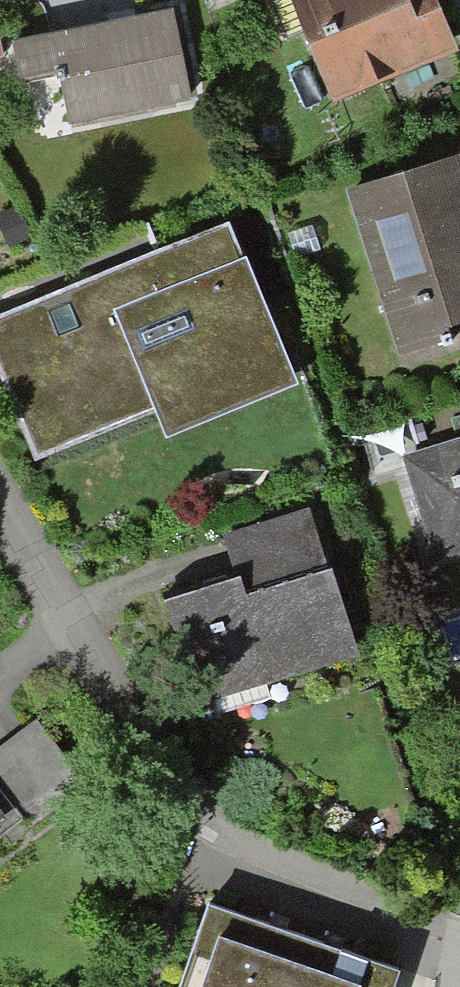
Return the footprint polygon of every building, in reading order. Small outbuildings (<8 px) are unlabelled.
[(447,60),(425,0),(288,0),(326,104),(447,60)] [(66,131),(187,107),(170,20),(135,27),(11,51),(19,92),(57,85),(66,131)] [(459,333),(459,167),(351,205),(403,353),(459,333)] [(224,226),(133,265),(0,323),(0,364),(40,455),(152,406),(112,315),(239,260),(224,226)] [(164,435),(291,380),(239,260),(112,315),(152,406),(164,435)] [(409,457),(441,562),(459,557),(459,442),(409,457)] [(175,720),(358,657),(309,518),(222,548),(239,597),(143,630),(175,720)] [(73,771),(31,717),(0,740),(0,770),(27,806),(73,771)] [(391,965),(337,949),(280,933),(204,910),(181,986),(384,986),(391,965)] [(440,972),(406,967),(403,986),(437,986),(440,972)]
